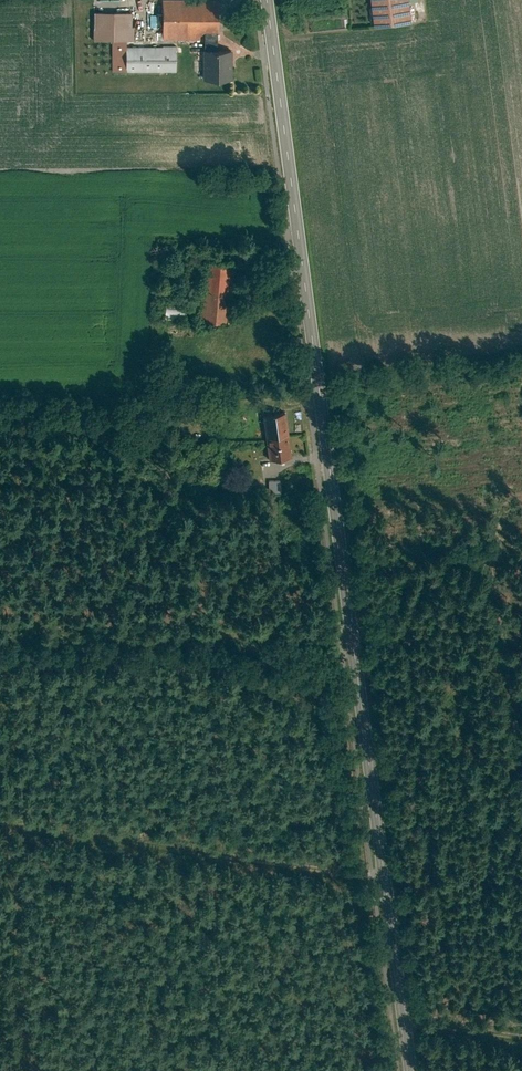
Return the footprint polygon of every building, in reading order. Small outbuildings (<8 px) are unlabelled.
[(222,0),(162,0),(161,38),(205,39),(204,79),(234,80),(235,49),(221,49),(222,0)] [(415,0),(379,0),(382,27),(418,23),(415,0)] [(137,13),(53,13),(53,35),(97,35),(97,40),(116,40),(116,71),(175,72),(176,47),(130,46),(130,40),(137,40),(137,13)] [(197,319),(233,322),(238,261),(206,258),(205,271),(201,271),(197,319)] [(164,307),(163,321),(184,321),(184,307),(164,307)] [(292,455),(286,410),(263,413),(269,458),(292,455)] [(268,491),(281,491),(281,481),(268,481),(268,491)]
